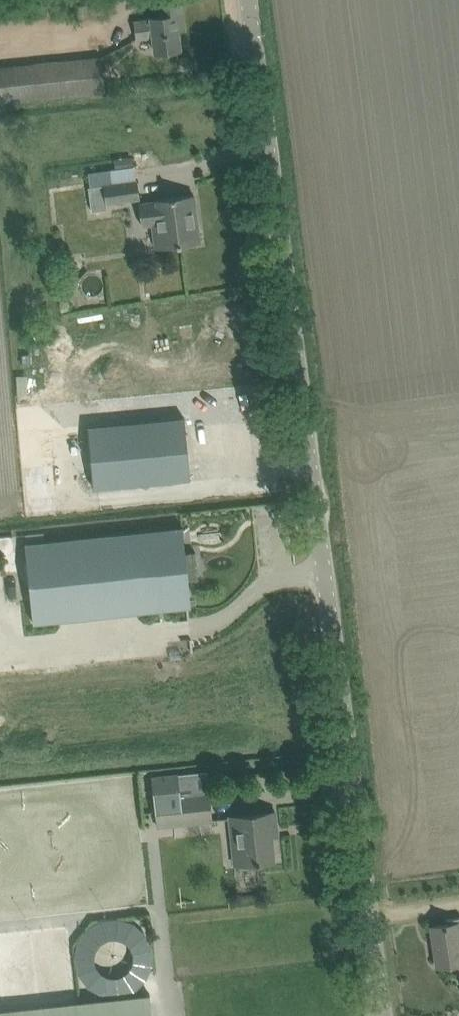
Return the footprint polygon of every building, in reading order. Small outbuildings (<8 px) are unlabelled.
[(153,36),(155,52),(180,48),(177,18),(183,17),(181,0),(158,0),(160,16),(150,17),(151,18),(134,20),(136,38),(153,36)] [(105,90),(102,56),(0,66),(0,101),(105,90)] [(114,157),(116,169),(133,167),(132,155),(114,157)] [(137,179),(89,186),(92,206),(107,205),(107,202),(140,197),(137,179)] [(156,200),(139,202),(142,225),(150,224),(153,248),(200,241),(194,194),(156,199),(156,200)] [(185,416),(88,426),(94,487),(190,478),(185,416)] [(150,529),(25,542),(33,622),(191,605),(188,579),(198,578),(195,550),(185,552),(183,526),(150,529)] [(43,531),(25,533),(26,542),(44,540),(43,531)] [(207,771),(151,777),(155,826),(212,820),(207,771)] [(271,828),(277,827),(275,811),(230,815),(235,863),(274,859),(271,828)] [(431,926),(437,965),(458,962),(458,917),(447,918),(447,923),(431,926)] [(150,993),(0,1009),(0,1015),(152,1015),(150,993)]
